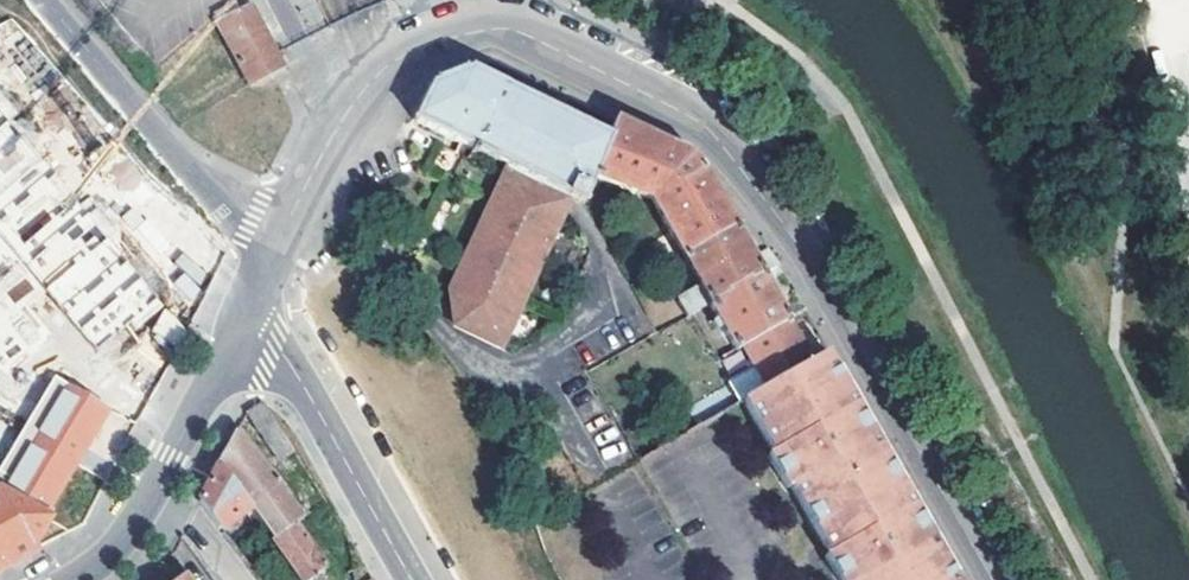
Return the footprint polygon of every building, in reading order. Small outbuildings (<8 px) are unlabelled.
[(1096,11),(1105,0),(1080,0),(1096,11)] [(253,5),(241,11),(251,28),(262,24),(253,5)] [(251,83),(273,72),(267,61),(278,56),(262,24),(251,28),(241,11),(218,23),(228,41),(230,41),(251,83)] [(284,67),(278,56),(267,61),(273,72),(284,67)] [(413,119),(471,150),(474,151),(508,82),(478,67),(473,70),(471,68),(454,74),(446,76),(432,81),(413,119)] [(596,178),(587,175),(608,131),(561,108),(508,82),(474,151),(573,199),(584,204),(596,178)] [(561,108),(608,131),(609,127),(562,104),(561,108)] [(587,175),(596,178),(651,201),(690,157),(613,119),(609,127),(608,131),(587,175)] [(30,145),(0,170),(0,188),(2,191),(0,193),(0,204),(93,316),(70,352),(148,400),(184,333),(30,145)] [(490,204),(447,288),(455,327),(501,350),(573,199),(474,151),(471,150),(469,153),(474,156),(459,189),(490,204)] [(690,157),(651,201),(677,244),(657,256),(662,267),(682,255),(733,225),(702,172),(690,157)] [(677,300),(687,318),(711,304),(761,274),(733,225),(682,255),(700,287),(677,300)] [(736,349),(741,346),(787,319),(761,274),(711,304),(719,320),(714,323),(718,331),(724,327),(736,349)] [(787,319),(741,346),(753,366),(729,380),(742,401),(811,361),(787,319)] [(742,401),(767,445),(772,442),(793,478),(787,481),(825,547),(830,544),(849,577),(844,579),(953,579),(908,501),(824,354),(811,361),(742,401)] [(51,378),(44,374),(0,448),(0,463),(51,378)] [(7,567),(32,554),(31,551),(29,550),(47,518),(43,516),(105,409),(51,378),(0,463),(0,570),(7,567)] [(267,448),(284,437),(262,405),(246,415),(267,448)] [(235,432),(217,467),(247,506),(269,536),(287,523),(280,513),(293,505),(278,483),(274,485),(235,432)] [(213,474),(199,502),(219,530),(247,506),(217,467),(213,474)] [(293,519),(287,523),(269,536),(273,541),(296,524),(293,519)] [(273,541),(302,579),(320,579),(316,574),(327,566),(296,524),(273,541)]
